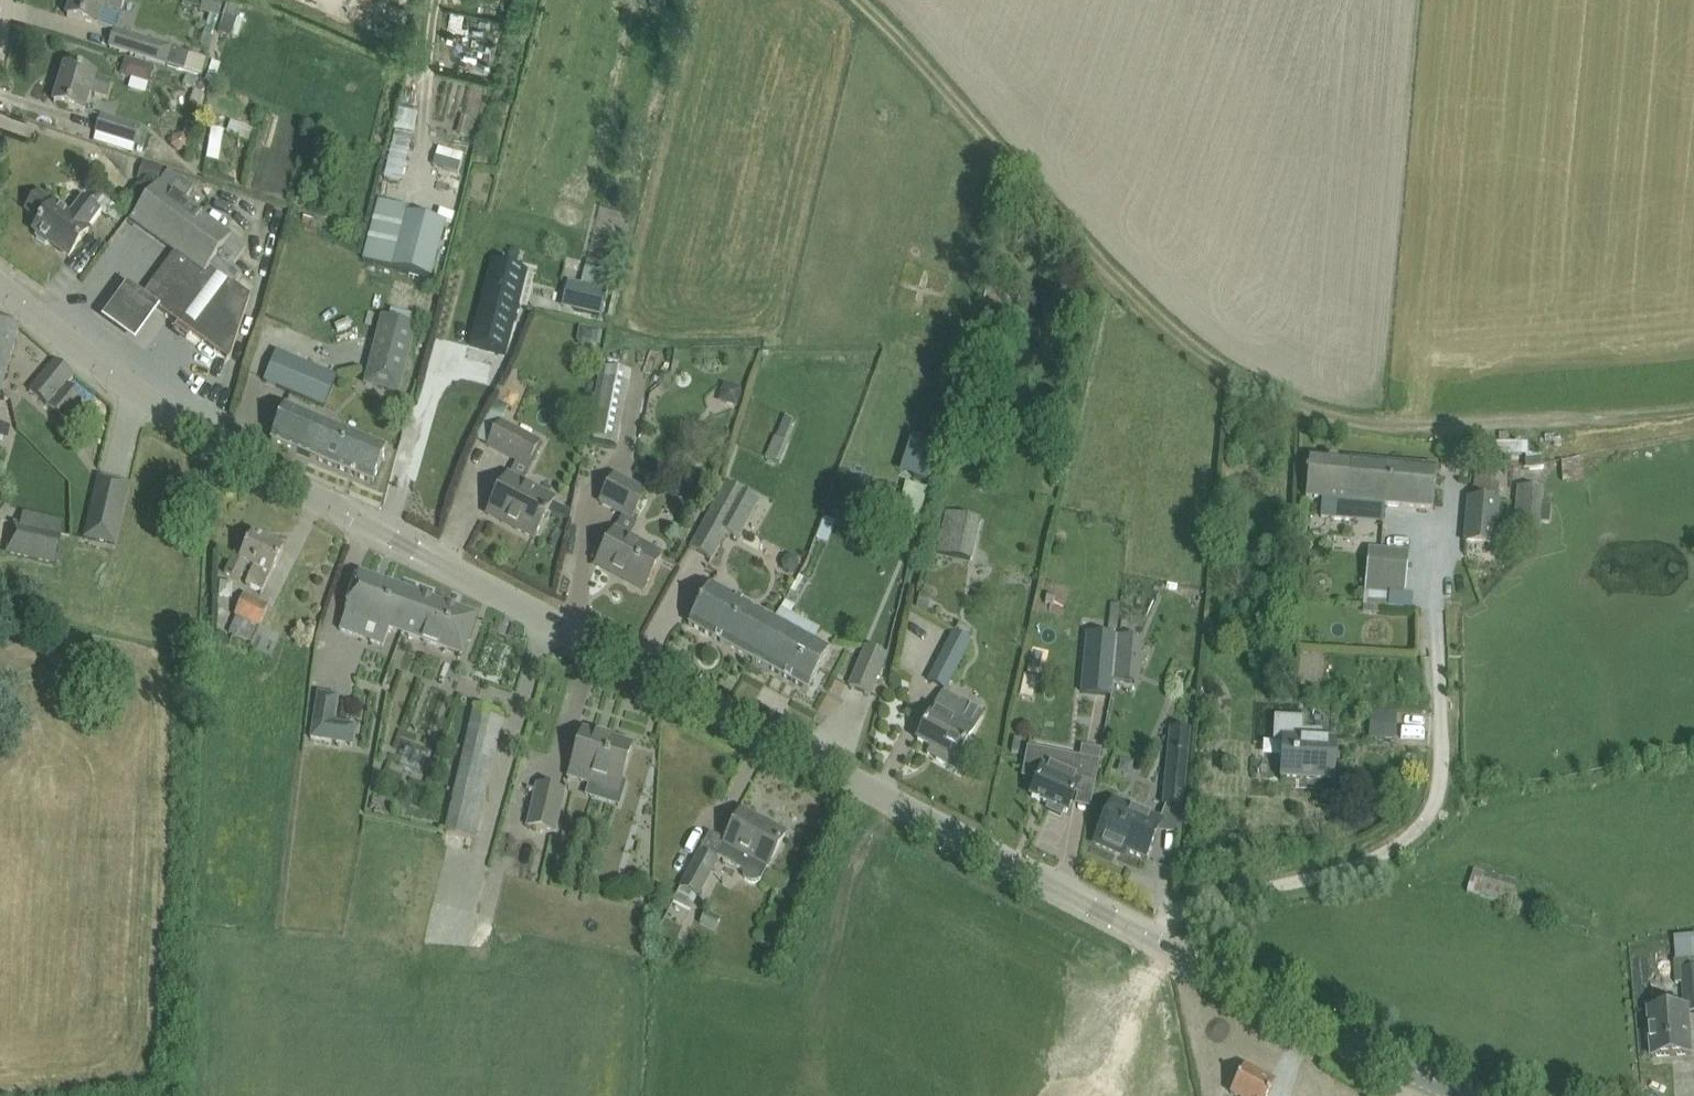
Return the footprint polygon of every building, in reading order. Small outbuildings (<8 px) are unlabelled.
[(67,17),(97,26),(103,7),(120,13),(125,0),(73,0),(67,17)] [(209,16),(200,45),(208,47),(223,2),(215,0),(183,0),(182,3),(201,10),(200,13),(209,16)] [(226,9),(218,33),(231,37),(239,13),(226,9)] [(200,76),(205,59),(114,31),(108,47),(200,76)] [(445,33),(443,46),(472,49),(474,36),(445,33)] [(148,84),(153,67),(124,58),(119,75),(148,84)] [(95,76),(86,74),(65,67),(54,103),(84,112),(90,94),(107,99),(112,83),(95,78),(95,76)] [(148,132),(140,129),(102,117),(94,140),(132,152),(134,146),(143,149),(148,132)] [(476,121),(462,117),(457,133),(472,138),(476,121)] [(230,122),(226,133),(249,141),(253,130),(230,122)] [(212,128),(206,160),(218,162),(224,130),(212,128)] [(394,131),(384,178),(402,182),(412,135),(394,131)] [(137,180),(157,186),(162,168),(142,162),(137,180)] [(439,164),(428,202),(455,209),(465,172),(439,164)] [(246,248),(193,210),(195,206),(185,199),(193,188),(179,178),(172,188),(166,184),(163,188),(158,185),(157,186),(132,220),(175,252),(141,298),(178,325),(175,329),(188,338),(191,334),(228,361),(231,356),(235,344),(250,296),(234,285),(242,275),(232,267),(246,248)] [(40,195),(27,212),(41,223),(35,232),(36,233),(36,238),(46,245),(51,243),(69,257),(82,240),(88,231),(101,213),(108,218),(116,207),(97,193),(89,204),(76,222),(72,219),(54,206),(40,195)] [(444,226),(379,209),(365,261),(431,279),(444,226)] [(506,355),(527,272),(492,263),(481,306),(490,308),(486,323),(477,321),(474,333),(470,346),(506,355)] [(580,285),(574,311),(601,317),(607,291),(580,285)] [(416,326),(381,317),(363,385),(399,395),(416,326)] [(10,360),(19,328),(0,320),(0,396),(10,360)] [(263,382),(323,408),(337,377),(277,351),(263,382)] [(42,378),(30,391),(35,396),(64,421),(84,398),(68,385),(74,376),(56,361),(42,378)] [(606,367),(592,437),(617,442),(631,372),(606,367)] [(724,384),(718,402),(736,408),(742,390),(724,384)] [(271,441),(373,484),(387,449),(286,407),(271,441)] [(527,466),(539,443),(501,423),(488,446),(527,466)] [(774,437),(765,458),(781,464),(789,443),(774,437)] [(748,466),(741,462),(744,454),(739,452),(731,476),(735,478),(738,471),(745,474),(748,466)] [(1525,455),(1526,469),(1543,467),(1542,454),(1525,455)] [(984,457),(982,470),(994,473),(997,460),(984,457)] [(1387,505),(1391,464),(1309,457),(1308,473),(1303,473),(1303,476),(1308,477),(1306,498),(1323,500),(1321,518),(1353,520),(1354,503),(1387,505)] [(1561,460),(1562,481),(1584,479),(1582,458),(1561,460)] [(1391,464),(1387,505),(1433,509),(1437,468),(1391,464)] [(1498,501),(1497,501),(1499,474),(1475,472),(1472,499),(1469,499),(1465,543),(1494,545),(1498,501)] [(534,539),(545,519),(555,500),(508,475),(487,514),(490,516),(492,512),(517,525),(515,528),(534,539)] [(632,520),(647,492),(614,475),(600,502),(632,520)] [(726,534),(739,541),(760,502),(726,483),(690,549),(712,560),(726,534)] [(905,483),(895,524),(917,529),(927,489),(905,483)] [(1517,487),(1512,530),(1539,532),(1543,489),(1517,487)] [(124,506),(93,499),(84,538),(115,545),(124,506)] [(946,555),(972,561),(981,520),(955,514),(946,555)] [(836,522),(824,517),(815,540),(827,545),(836,522)] [(62,523),(43,519),(41,529),(38,528),(31,559),(54,564),(62,534),(60,533),(62,523)] [(644,590),(655,571),(663,556),(615,530),(596,565),(599,566),(600,563),(625,577),(623,579),(644,590)] [(263,594),(271,576),(284,550),(252,534),(242,556),(236,553),(225,575),(240,582),(248,564),(254,567),(245,585),(263,594)] [(1383,550),(1380,550),(1368,549),(1365,592),(1380,594),(1383,550)] [(1405,596),(1406,582),(1409,553),(1383,550),(1380,594),(1405,596)] [(782,569),(789,574),(795,572),(799,565),(797,560),(792,556),(786,556),(781,562),(782,569)] [(477,616),(359,573),(345,614),(340,630),(383,646),(390,629),(462,656),(477,616)] [(788,628),(795,615),(791,613),(808,582),(798,576),(774,620),(788,628)] [(1062,610),(1065,583),(1043,580),(1039,607),(1062,610)] [(788,628),(774,620),(711,585),(689,625),(769,669),(790,629),(788,628)] [(916,592),(912,607),(922,610),(926,595),(916,592)] [(228,633),(251,644),(269,606),(243,594),(233,616),(236,617),(228,633)] [(790,629),(769,669),(808,691),(819,671),(830,651),(790,629)] [(946,689),(971,642),(954,633),(928,680),(946,689)] [(1116,657),(1114,681),(1135,683),(1139,639),(1117,637),(1116,657)] [(870,695),(887,655),(867,646),(849,687),(870,695)] [(1087,655),(1083,694),(1113,697),(1114,681),(1116,657),(1087,655)] [(352,746),(355,727),(333,723),(337,697),(318,694),(311,740),(352,746)] [(928,721),(917,741),(939,753),(936,759),(962,773),(972,753),(973,751),(967,748),(985,714),(966,703),(954,724),(932,712),(928,721)] [(444,832),(474,840),(505,715),(475,708),(444,832)] [(1398,713),(1371,712),(1370,738),(1397,740),(1398,713)] [(1333,779),(1335,743),(1322,742),(1322,731),(1304,730),(1304,718),(1274,717),(1273,741),(1283,742),(1282,777),(1333,779)] [(1169,753),(1164,805),(1165,805),(1184,807),(1189,755),(1191,731),(1171,729),(1169,753)] [(577,752),(569,777),(618,792),(626,767),(632,746),(608,739),(607,743),(584,736),(586,732),(583,731),(577,752)] [(1029,755),(1025,776),(1039,779),(1031,796),(1050,804),(1047,809),(1061,816),(1064,811),(1067,812),(1079,785),(1082,778),(1094,780),(1100,750),(1082,747),(1079,764),(1029,755)] [(527,827),(555,834),(565,791),(537,784),(527,827)] [(1095,844),(1115,853),(1118,847),(1145,859),(1162,821),(1114,800),(1108,814),(1104,813),(1097,828),(1101,830),(1095,844)] [(762,879),(768,868),(786,834),(742,811),(724,844),(717,857),(742,871),(743,875),(744,878),(746,880),(749,882),(753,883),(756,882),(759,881),(762,879)] [(716,862),(700,853),(681,888),(698,897),(716,862)] [(1516,881),(1473,869),(1466,893),(1510,905),(1516,881)] [(705,911),(698,924),(714,932),(721,918),(705,911)] [(1675,962),(1676,984),(1685,983),(1687,1013),(1693,1013),(1693,973),(1688,974),(1687,961),(1675,962)] [(1690,1053),(1688,1020),(1679,1021),(1678,1008),(1647,1010),(1649,1027),(1645,1027),(1646,1043),(1650,1042),(1651,1056),(1690,1053)] [(1275,1083),(1244,1067),(1231,1093),(1236,1095),(1268,1095),(1275,1083)]
